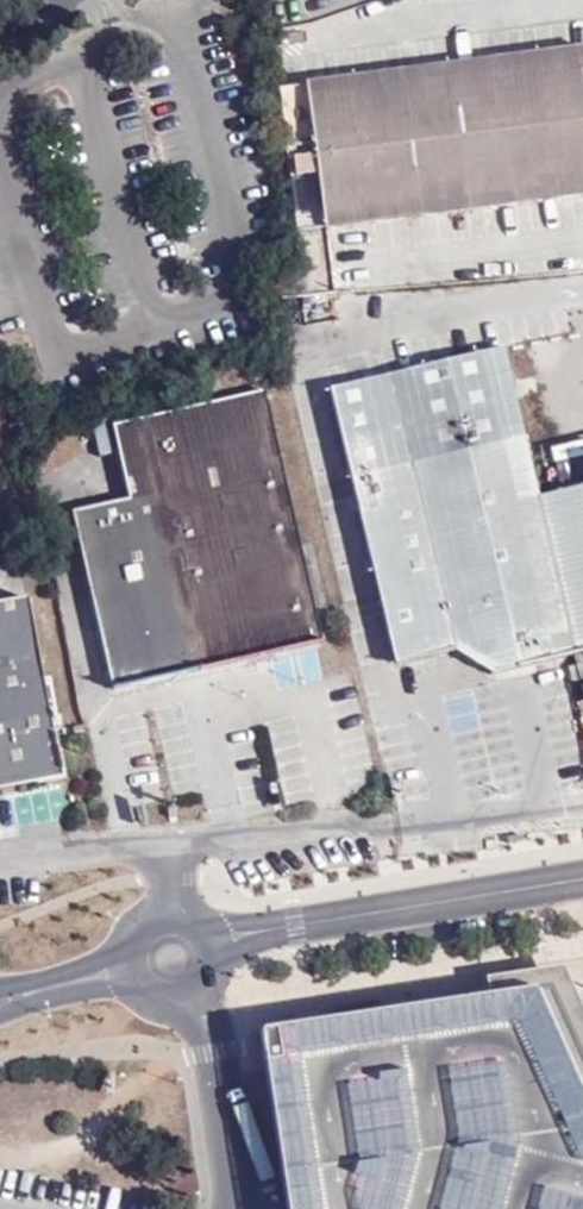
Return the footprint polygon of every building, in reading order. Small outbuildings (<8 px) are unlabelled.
[(306,85),(323,229),(582,199),(582,54),(306,85)] [(582,655),(582,487),(537,498),(504,351),(330,391),(393,667),(454,653),(490,678),(572,658),(582,655)] [(112,426),(129,499),(159,493),(198,671),(321,644),(265,392),(112,426)] [(113,689),(170,677),(198,671),(159,493),(129,499),(72,511),(113,689)] [(27,599),(0,604),(0,789),(61,778),(27,599)] [(248,1009),(275,1208),(582,1208),(582,1066),(540,968),(248,1009)]
